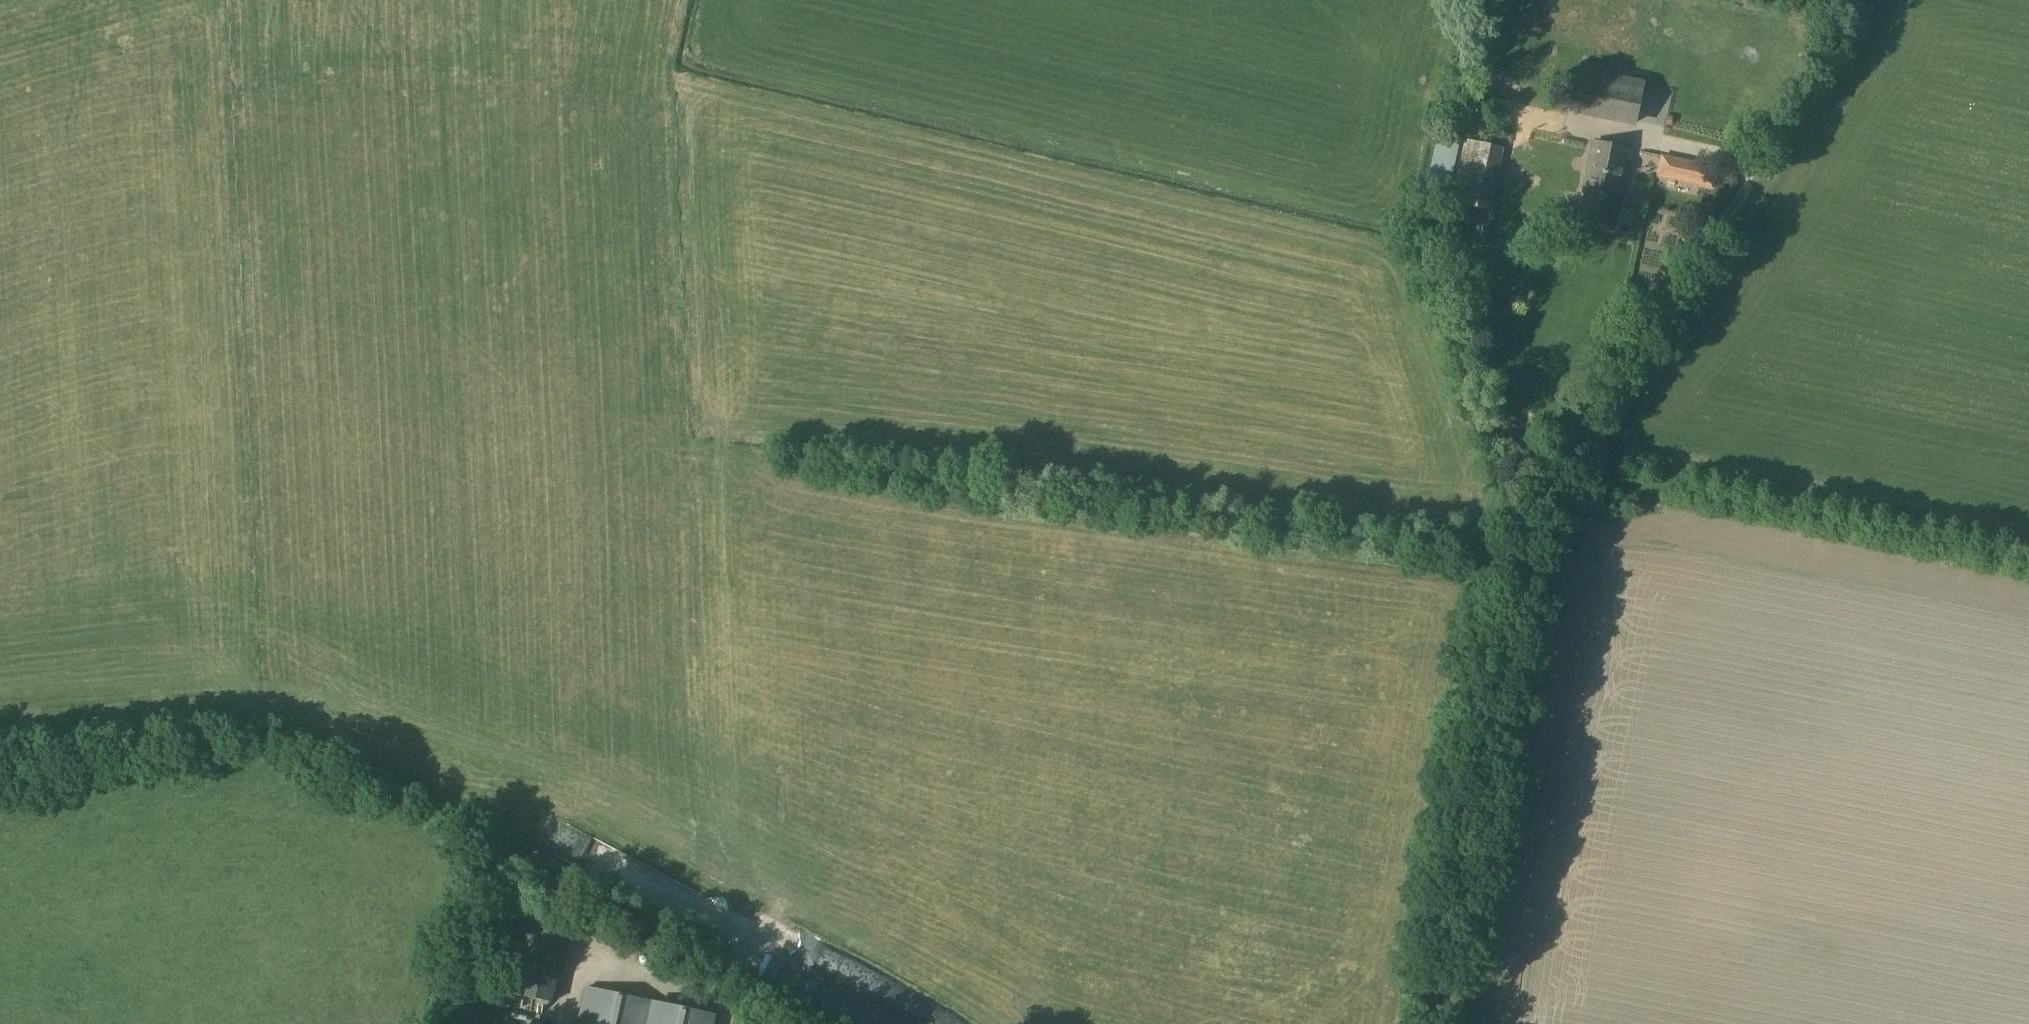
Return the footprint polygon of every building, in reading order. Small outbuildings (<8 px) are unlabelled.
[(1504,148),(1441,134),(1427,198),(1491,211),(1504,148)] [(1585,193),(1580,220),(1612,226),(1618,200),(1620,201),(1630,150),(1593,142),(1583,193),(1585,193)] [(1661,154),(1661,155),(1656,177),(1713,190),(1718,167),(1661,154)] [(571,922),(530,914),(512,993),(554,1002),(571,922)] [(714,1015),(656,1003),(656,1001),(586,986),(577,1023),(712,1023),(714,1015)] [(749,1023),(780,1023),(755,1012),(749,1023)]
